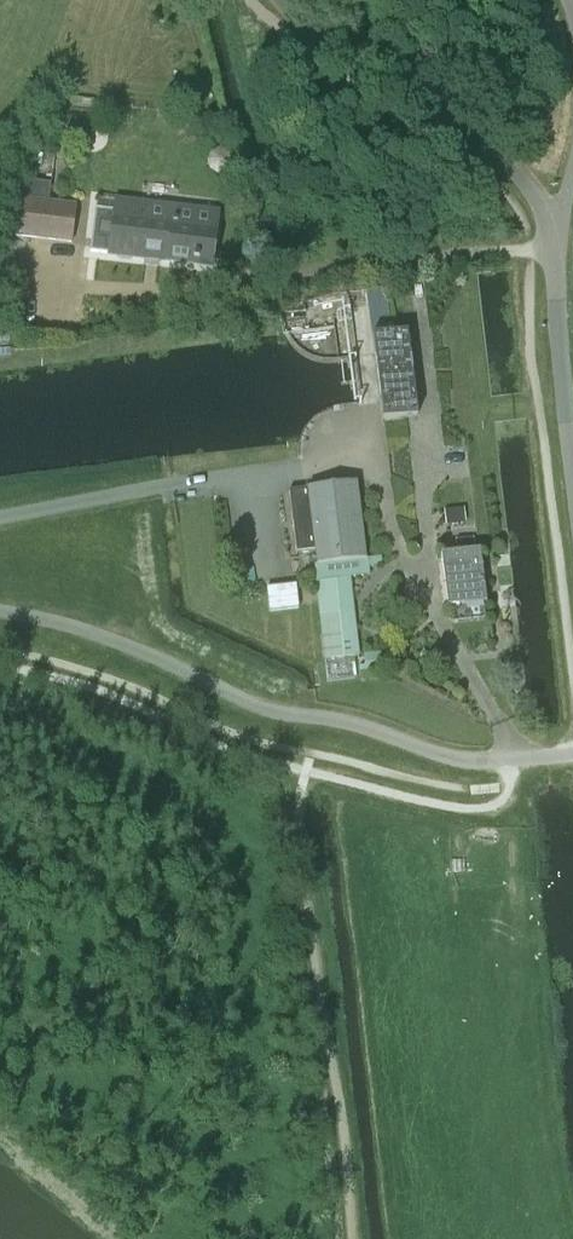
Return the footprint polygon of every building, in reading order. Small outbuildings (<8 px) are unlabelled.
[(15,236),(67,242),(71,205),(20,199),(15,236)] [(98,216),(93,260),(173,268),(173,265),(192,267),(193,264),(194,265),(215,267),(218,234),(178,230),(178,223),(98,216)] [(366,291),(383,418),(418,414),(407,333),(391,335),(385,288),(366,291)] [(308,488),(309,489),(290,491),(297,552),(316,550),(329,659),(347,657),(340,602),(347,601),(344,577),(367,574),(365,559),(356,482),(308,488)] [(446,608),(455,607),(457,625),(480,622),(477,604),(485,603),(478,552),(439,557),(446,608)]
